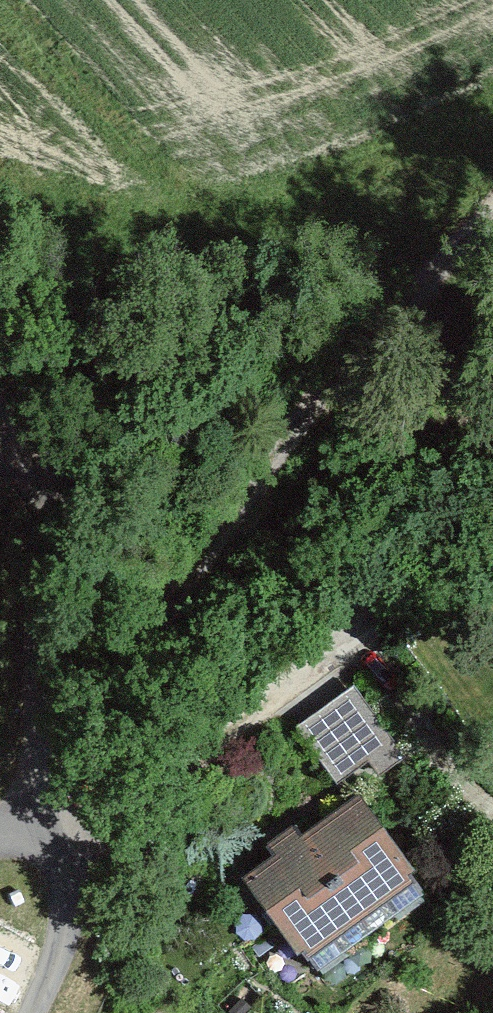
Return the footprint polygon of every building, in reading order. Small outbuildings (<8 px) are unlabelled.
[(355,686),(297,727),(338,783),(368,761),(379,776),(406,757),(355,686)] [(272,858),(241,880),(301,961),(420,875),(360,793),(302,835),(294,825),(264,847),(272,858)]
